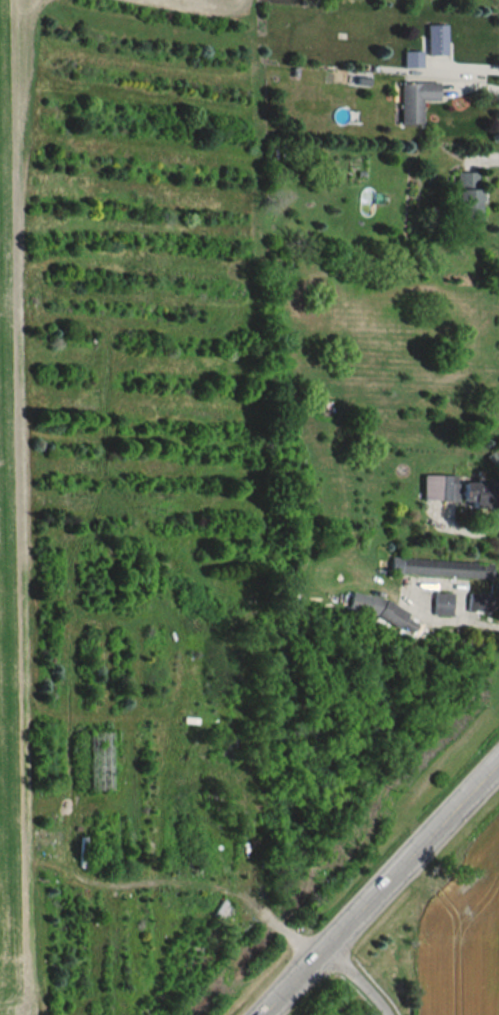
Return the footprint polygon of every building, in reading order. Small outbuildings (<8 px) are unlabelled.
[(426,24),(426,54),(445,54),(445,24),(426,24)] [(402,50),(403,67),(421,66),(421,50),(402,50)] [(399,123),(421,122),(421,99),(437,99),(437,81),(399,82),(399,123)] [(477,219),(476,201),(481,201),(481,187),(476,187),(476,171),(455,172),(455,220),(477,219)] [(422,499),(455,500),(456,475),(422,474),(422,499)] [(471,505),(491,506),(492,481),(462,481),(462,500),(471,500),(471,505)] [(389,573),(490,577),(491,562),(390,557),(389,573)] [(452,592),(433,591),(432,614),(451,614),(452,592)] [(467,610),(487,611),(488,592),(468,591),(467,610)] [(409,605),(350,593),(346,612),(415,626),(417,621),(406,618),(409,605)]
